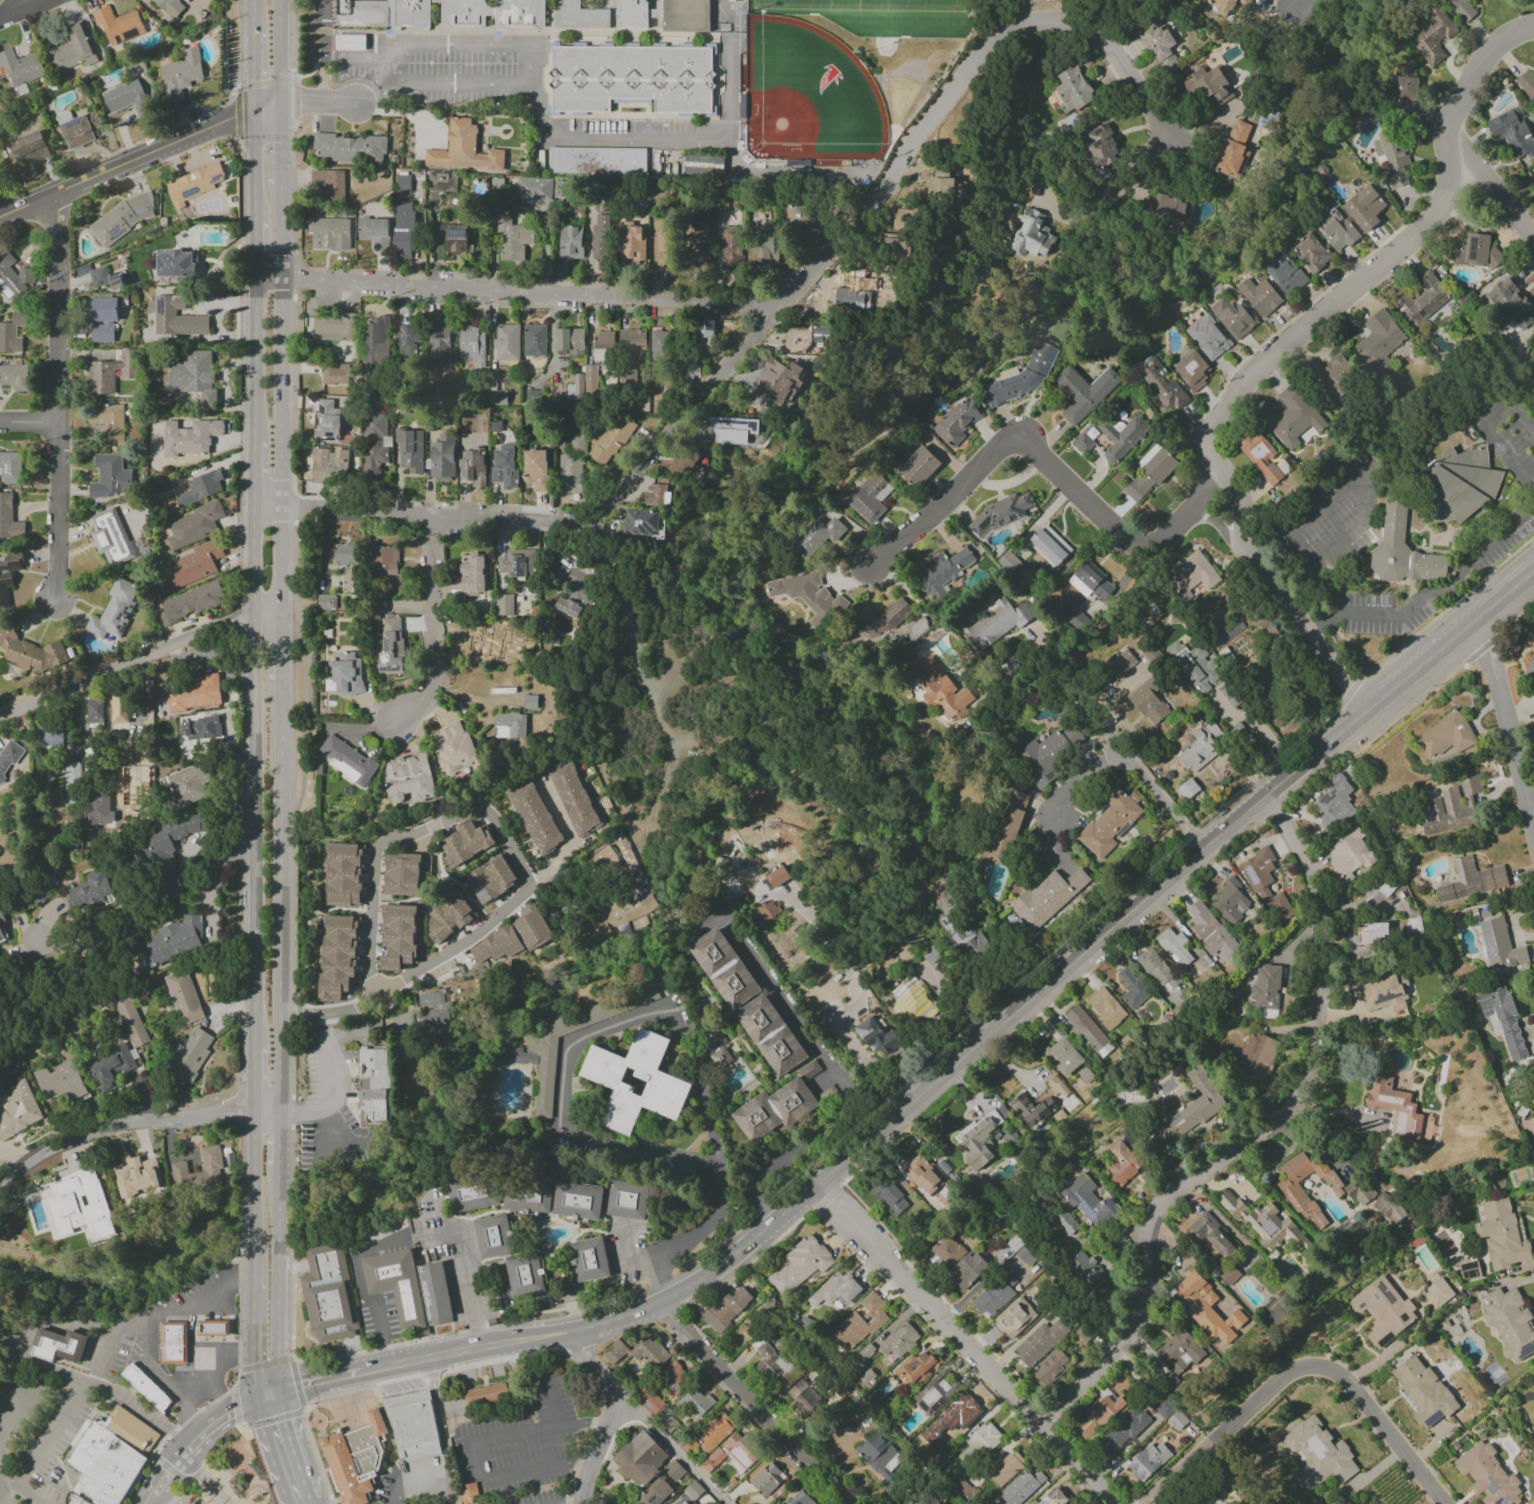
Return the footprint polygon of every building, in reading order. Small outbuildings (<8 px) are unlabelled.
[(172,21),(186,6),(185,4),(188,0),(148,0),(172,21)] [(335,27),(335,0),(352,0),(352,9),(388,9),(388,27),(335,27)] [(395,26),(395,0),(431,0),(431,26),(395,26)] [(442,27),(486,28),(486,16),(495,16),(495,28),(546,28),(546,0),(442,0),(442,27)] [(558,27),(558,0),(581,0),(581,10),(610,10),(609,28),(558,27)] [(619,29),(619,0),(649,0),(649,29),(619,29)] [(711,33),(711,0),(664,0),(664,33),(711,33)] [(1203,2),(1227,17),(1237,0),(1204,0),(1203,2)] [(1465,22),(1476,14),(1467,1),(1468,0),(1448,0),(1465,22)] [(1431,68),(1446,56),(1437,45),(1457,30),(1435,2),(1423,11),(1431,22),(1409,40),(1431,68)] [(145,33),(137,10),(114,18),(109,5),(91,12),(97,26),(101,25),(109,47),(145,33)] [(1169,48),(1176,44),(1159,18),(1135,33),(1160,73),(1178,62),(1169,48)] [(47,51),(56,73),(82,63),(84,67),(96,62),(81,21),(66,27),(71,42),(47,51)] [(365,35),(335,35),(335,50),(365,51),(365,35)] [(553,46),(553,112),(611,112),(611,99),(655,100),(655,112),(712,113),(713,47),(553,46)] [(203,80),(198,47),(183,50),(185,61),(160,66),(166,104),(184,101),(182,88),(191,87),(190,82),(203,80)] [(37,52),(14,60),(9,48),(0,51),(0,68),(2,68),(10,88),(45,76),(37,52)] [(1056,74),(1061,85),(1056,87),(1062,101),(1058,103),(1064,115),(1098,99),(1087,76),(1082,78),(1076,65),(1056,74)] [(1180,80),(1192,102),(1202,96),(1211,110),(1235,96),(1218,66),(1206,73),(1202,67),(1180,80)] [(1390,99),(1396,100),(1396,115),(1416,115),(1417,77),(1414,77),(1414,67),(1397,66),(1397,75),(1391,75),(1390,99)] [(1526,70),(1514,80),(1533,105),(1533,80),(1526,70)] [(102,92),(108,113),(134,105),(138,120),(153,115),(141,79),(102,92)] [(1518,121),(1513,109),(1485,122),(1492,138),(1502,134),(1513,160),(1525,155),(1526,158),(1533,154),(1533,146),(1522,119),(1518,121)] [(72,120),(70,111),(55,114),(57,123),(72,120)] [(68,150),(94,140),(91,131),(101,127),(94,111),(58,125),(68,150)] [(424,166),(503,171),(504,150),(487,149),(487,155),(475,154),(476,126),(470,125),(471,118),(449,117),(447,151),(425,149),(424,166)] [(1237,179),(1256,126),(1232,118),(1213,171),(1237,179)] [(1086,134),(1091,144),(1086,147),(1093,157),(1088,160),(1095,172),(1125,156),(1106,122),(1086,134)] [(1374,142),(1389,192),(1409,185),(1403,166),(1409,164),(1398,128),(1377,135),(1379,140),(1374,142)] [(26,158),(28,164),(50,155),(39,130),(3,144),(11,164),(26,158)] [(386,139),(315,134),(313,160),(384,164),(386,139)] [(645,148),(549,147),(549,174),(645,175),(645,148)] [(723,156),(685,155),(684,173),(722,175),(723,156)] [(183,200),(226,183),(218,162),(165,182),(176,210),(186,206),(183,200)] [(344,171),(311,170),(311,185),(321,186),(320,201),(344,202),(344,171)] [(952,185),(951,171),(933,172),(934,182),(927,182),(928,198),(963,196),(962,184),(952,185)] [(410,192),(410,175),(396,175),(395,191),(410,192)] [(552,178),(516,177),(515,200),(551,201),(552,178)] [(553,197),(572,198),(572,182),(553,182),(553,197)] [(1379,222),(1374,216),(1386,206),(1368,185),(1342,206),(1364,234),(1379,222)] [(89,226),(89,229),(103,248),(144,219),(156,216),(151,192),(130,197),(89,226)] [(1149,219),(1185,223),(1187,200),(1169,198),(1169,196),(1152,194),(1149,219)] [(413,260),(414,202),(394,202),(393,259),(413,260)] [(809,230),(813,206),(792,202),(788,226),(809,230)] [(1045,215),(1025,206),(1008,244),(1044,260),(1055,233),(1040,226),(1045,215)] [(1314,223),(1338,253),(1359,236),(1335,206),(1314,223)] [(896,208),(895,230),(914,230),(915,209),(896,208)] [(597,215),(597,226),(593,226),(591,256),(610,257),(612,215),(597,215)] [(523,244),(532,244),(532,226),(511,226),(510,216),(498,216),(498,261),(523,261),(523,244)] [(312,233),(311,250),(349,251),(350,219),(307,218),(307,233),(312,233)] [(357,240),(372,240),(372,252),(388,252),(387,218),(357,218),(357,240)] [(619,262),(644,263),(646,228),(629,227),(629,222),(621,222),(619,262)] [(466,224),(440,225),(441,255),(467,255),(466,224)] [(582,259),(583,227),(560,226),(559,258),(582,259)] [(777,265),(776,227),(748,228),(749,265),(777,265)] [(742,267),(743,228),(722,228),(720,266),(742,267)] [(1333,256),(1310,230),(1290,248),(1314,274),(1333,256)] [(657,266),(677,265),(676,231),(656,232),(657,266)] [(1500,267),(1502,254),(1490,252),(1492,236),(1467,233),(1466,241),(1455,240),(1452,261),(1500,267)] [(881,256),(911,257),(912,235),(882,235),(881,256)] [(687,265),(708,266),(709,239),(688,238),(687,265)] [(27,265),(15,274),(9,266),(15,262),(6,250),(0,255),(0,287),(10,300),(26,287),(25,286),(36,278),(27,265)] [(1308,280),(1284,251),(1263,267),(1287,297),(1308,280)] [(156,277),(197,278),(198,252),(157,252),(156,277)] [(109,277),(105,266),(88,271),(94,288),(110,283),(113,290),(124,286),(120,274),(109,277)] [(1412,329),(1451,300),(1428,269),(1415,279),(1424,291),(1411,300),(1406,293),(1392,304),(1412,329)] [(835,288),(835,310),(864,309),(864,274),(850,274),(850,288),(835,288)] [(1531,322),(1524,312),(1532,307),(1509,275),(1485,292),(1495,307),(1500,304),(1512,320),(1508,322),(1516,333),(1531,322)] [(1261,319),(1283,302),(1265,278),(1254,287),(1247,278),(1236,287),(1261,319)] [(208,335),(209,316),(175,316),(175,309),(185,309),(185,297),(147,297),(146,313),(154,313),(153,334),(208,335)] [(1238,341),(1258,322),(1236,300),(1230,306),(1221,297),(1208,310),(1238,341)] [(91,343),(114,342),(114,322),(117,322),(117,298),(90,298),(90,324),(91,324),(91,343)] [(1353,347),(1375,375),(1390,363),(1384,356),(1407,338),(1382,308),(1363,323),(1370,333),(1353,347)] [(22,338),(16,338),(16,326),(26,326),(26,311),(11,311),(11,323),(0,323),(0,353),(21,353),(22,338)] [(314,316),(340,317),(340,313),(355,313),(354,341),(313,339),(314,316)] [(1210,362),(1232,344),(1206,313),(1184,330),(1210,362)] [(388,316),(372,316),(372,324),(363,324),(363,363),(388,363),(388,316)] [(713,320),(696,319),(695,338),(713,338),(713,320)] [(450,367),(450,326),(429,325),(428,367),(450,367)] [(519,367),(519,325),(497,325),(496,361),(509,361),(509,367),(519,367)] [(810,325),(809,354),(831,354),(832,326),(810,325)] [(485,333),(478,333),(478,327),(459,326),(458,362),(474,362),(473,368),(484,368),(485,333)] [(523,356),(545,356),(545,326),(524,326),(523,356)] [(399,363),(418,363),(419,328),(400,327),(399,363)] [(583,328),(556,329),(557,355),(584,354),(583,328)] [(619,330),(620,357),(633,357),(633,350),(646,349),(645,329),(619,330)] [(650,330),(651,363),(670,362),(669,330),(650,330)] [(615,332),(593,331),(593,361),(614,361),(615,332)] [(87,361),(86,395),(114,395),(114,379),(136,379),(137,349),(120,349),(120,362),(87,361)] [(1194,392),(1207,381),(1203,376),(1211,369),(1193,350),(1173,368),(1194,392)] [(212,351),(182,351),(182,363),(167,363),(167,374),(163,374),(163,393),(200,393),(200,410),(216,410),(216,390),(212,390),(212,351)] [(1321,368),(1327,377),(1320,381),(1333,402),(1361,385),(1343,354),(1321,368)] [(791,386),(797,388),(806,370),(789,361),(787,366),(768,356),(763,366),(767,367),(757,386),(770,393),(767,399),(781,406),(791,386)] [(1189,400),(1153,356),(1133,371),(1169,416),(1189,400)] [(1122,381),(1108,367),(1088,385),(1068,364),(1052,380),(1073,402),(1060,414),(1073,427),(1122,381)] [(13,385),(13,392),(28,392),(27,365),(0,366),(0,385),(13,385)] [(322,365),(321,385),(347,385),(348,366),(322,365)] [(574,374),(573,385),(566,385),(566,396),(596,398),(597,365),(583,365),(583,374),(574,374)] [(506,405),(507,391),(495,391),(495,384),(489,383),(489,405),(506,405)] [(1288,452),(1300,443),(1295,437),(1310,426),(1316,434),(1326,427),(1292,383),(1276,396),(1285,407),(1266,422),(1288,452)] [(983,410),(962,394),(934,432),(954,448),(983,410)] [(339,441),(340,400),(318,399),(317,412),(314,412),(313,441),(339,441)] [(88,424),(103,423),(104,447),(123,446),(122,404),(88,405),(88,424)] [(378,481),(378,463),(389,463),(389,437),(386,437),(386,414),(362,414),(362,481),(378,481)] [(1112,444),(1101,455),(1112,466),(1149,429),(1135,415),(1124,426),(1118,420),(1112,426),(1104,419),(1096,427),(1112,444)] [(758,435),(759,419),(709,418),(709,432),(715,432),(714,445),(747,446),(748,434),(758,435)] [(223,421),(191,421),(191,429),(177,429),(177,421),(163,421),(163,459),(177,459),(177,453),(208,453),(208,436),(223,436),(223,421)] [(1095,443),(1091,439),(1097,432),(1090,425),(1072,444),(1084,454),(1095,443)] [(1237,444),(1270,487),(1283,477),(1270,459),(1277,453),(1258,428),(1237,444)] [(399,431),(399,468),(407,468),(407,475),(423,474),(422,431),(399,431)] [(559,493),(582,493),(581,431),(567,431),(567,445),(566,445),(566,454),(558,454),(559,493)] [(455,480),(454,433),(438,433),(439,442),(429,442),(430,481),(455,480)] [(688,484),(704,454),(683,443),(667,474),(688,484)] [(896,471),(917,489),(941,462),(920,444),(896,471)] [(1428,525),(1455,519),(1457,524),(1487,499),(1491,503),(1503,471),(1488,469),(1486,444),(1456,454),(1450,445),(1432,462),(1428,525)] [(492,447),(492,483),(503,483),(503,489),(516,489),(517,447),(492,447)] [(1157,486),(1178,463),(1161,448),(1141,470),(1142,471),(1123,492),(1135,504),(1154,484),(1157,486)] [(350,449),(311,449),(311,481),(350,481),(350,449)] [(523,451),(524,483),(533,483),(534,492),(548,492),(547,450),(523,451)] [(471,487),(484,487),(485,451),(461,451),(460,480),(471,481),(471,487)] [(20,485),(20,453),(0,452),(0,485),(20,485)] [(121,454),(94,454),(94,469),(98,469),(98,483),(88,483),(88,495),(132,495),(132,470),(121,470),(121,454)] [(189,490),(173,497),(178,508),(222,491),(218,482),(223,480),(219,469),(186,482),(189,490)] [(894,488),(875,471),(861,486),(862,487),(847,503),(870,525),(886,509),(879,503),(894,488)] [(645,505),(669,506),(670,496),(663,496),(664,484),(646,484),(645,505)] [(1027,519),(1024,510),(1034,506),(1029,492),(1016,497),(1016,494),(979,506),(983,516),(969,521),(974,536),(1027,519)] [(24,539),(24,522),(12,522),(12,493),(0,493),(0,538),(24,539)] [(1369,567),(1380,581),(1398,582),(1404,577),(1444,580),(1446,556),(1411,553),(1404,543),(1407,495),(1385,493),(1382,542),(1371,551),(1369,567)] [(167,523),(172,536),(166,538),(171,550),(218,533),(213,521),(225,517),(218,499),(190,510),(192,514),(167,523)] [(88,517),(93,530),(89,531),(99,556),(104,553),(109,567),(135,558),(115,507),(88,517)] [(622,534),(657,535),(658,510),(623,509),(622,534)] [(824,526),(816,518),(790,545),(807,560),(827,538),(833,544),(847,529),(833,517),(824,526)] [(1054,568),(1072,550),(1045,524),(1027,542),(1054,568)] [(218,572),(213,560),(223,556),(217,539),(192,548),(193,553),(168,562),(173,575),(168,577),(172,589),(218,572)] [(355,566),(356,545),(334,545),(333,565),(355,566)] [(947,559),(942,551),(931,558),(935,563),(926,570),(922,564),(912,571),(929,595),(977,563),(965,546),(947,559)] [(370,547),(370,576),(397,576),(396,547),(370,547)] [(507,578),(526,577),(526,567),(532,567),(532,549),(507,550),(507,559),(499,559),(500,571),(507,571),(507,578)] [(9,611),(7,588),(12,588),(10,571),(22,570),(20,551),(6,552),(6,559),(0,560),(0,612),(9,611)] [(1011,575),(1021,563),(1006,551),(997,562),(1011,575)] [(1165,575),(1184,603),(1192,597),(1188,590),(1201,582),(1206,590),(1220,580),(1200,551),(1165,575)] [(461,596),(485,595),(485,554),(460,555),(461,596)] [(1067,581),(1085,598),(1092,590),(1104,601),(1116,588),(1086,560),(1067,581)] [(553,608),(576,619),(584,602),(587,604),(599,578),(572,566),(566,581),(574,585),(567,601),(558,597),(553,608)] [(764,582),(767,598),(785,595),(789,599),(798,597),(815,615),(807,622),(817,632),(847,604),(840,596),(832,598),(821,585),(818,572),(764,582)] [(119,639),(141,587),(115,577),(108,595),(110,596),(100,619),(90,615),(83,631),(103,640),(105,633),(119,639)] [(159,601),(163,612),(158,614),(162,625),(194,614),(226,603),(218,581),(159,601)] [(496,614),(512,615),(512,594),(496,594),(496,614)] [(335,610),(335,596),(317,596),(317,610),(335,610)] [(962,631),(978,653),(1016,625),(1018,628),(1036,615),(1025,601),(1013,609),(1003,596),(994,602),(996,606),(962,631)] [(402,673),(402,618),(382,618),(382,653),(378,653),(378,673),(402,673)] [(475,655),(508,659),(510,640),(503,639),(504,627),(465,622),(463,638),(477,640),(475,655)] [(20,650),(11,624),(0,627),(0,647),(4,645),(10,666),(24,661),(29,676),(69,663),(60,637),(20,650)] [(1210,656),(1197,643),(1188,652),(1176,639),(1164,651),(1204,693),(1225,673),(1209,657),(1210,656)] [(1137,663),(1126,646),(1102,663),(1114,680),(1137,663)] [(1525,678),(1533,680),(1533,646),(1525,678)] [(931,654),(920,661),(913,650),(901,658),(925,693),(920,695),(928,705),(934,701),(947,720),(955,715),(958,718),(978,704),(965,686),(956,692),(931,654)] [(354,652),(338,652),(338,661),(330,661),(330,680),(325,680),(325,694),(361,694),(362,659),(354,659),(354,652)] [(168,711),(221,706),(219,678),(166,682),(168,711)] [(1153,693),(1158,689),(1148,678),(1127,697),(1153,727),(1170,711),(1153,693)] [(111,725),(128,725),(129,696),(111,695),(111,725)] [(538,696),(523,695),(522,709),(537,709),(538,696)] [(86,724),(103,723),(102,699),(86,699),(86,724)] [(1414,738),(1431,761),(1452,746),(1458,755),(1478,740),(1455,708),(1414,738)] [(494,738),(525,738),(526,713),(495,713),(494,738)] [(220,737),(220,716),(175,718),(176,738),(220,737)] [(446,777),(479,763),(461,720),(428,734),(446,777)] [(1191,772),(1226,748),(1209,722),(1192,734),(1197,741),(1178,753),(1191,772)] [(40,725),(39,748),(62,749),(63,726),(40,725)] [(1014,753),(1038,790),(1058,777),(1050,764),(1080,745),(1069,727),(1057,735),(1055,732),(1037,744),(1035,740),(1014,753)] [(378,764),(328,735),(318,752),(331,760),(327,767),(364,788),(378,764)] [(7,783),(1,768),(23,759),(18,746),(0,753),(0,786),(7,783)] [(435,798),(426,753),(382,762),(391,805),(404,802),(403,795),(410,794),(411,803),(435,798)] [(575,837),(600,828),(575,759),(550,767),(575,837)] [(166,776),(178,808),(208,797),(202,783),(210,780),(204,762),(166,776)] [(1322,785),(1327,791),(1308,806),(1329,832),(1354,812),(1348,803),(1351,801),(1346,795),(1352,790),(1338,772),(1322,785)] [(1419,811),(1424,835),(1477,824),(1471,797),(1483,794),(1479,775),(1450,781),(1451,787),(1440,790),(1441,797),(1425,800),(1428,810),(1419,811)] [(1200,791),(1191,778),(1176,789),(1185,801),(1200,791)] [(538,856),(564,844),(533,780),(507,793),(538,856)] [(1077,838),(1101,860),(1116,843),(1114,842),(1142,811),(1135,804),(1140,799),(1132,791),(1127,796),(1115,784),(1103,797),(1109,803),(1077,838)] [(1028,794),(1004,788),(986,857),(1010,864),(1028,794)] [(172,841),(196,833),(208,832),(207,814),(196,814),(137,834),(153,876),(165,875),(175,872),(175,861),(173,856),(172,841)] [(485,824),(475,829),(470,819),(454,827),(458,835),(439,843),(449,867),(495,846),(485,824)] [(1322,846),(1341,882),(1375,865),(1356,828),(1322,846)] [(627,866),(619,870),(626,882),(642,874),(622,834),(612,838),(627,866)] [(361,844),(327,843),(326,905),(360,905),(361,844)] [(589,858),(601,875),(620,861),(608,845),(589,858)] [(1237,865),(1251,894),(1259,891),(1274,923),(1292,915),(1281,892),(1271,896),(1267,886),(1273,883),(1268,872),(1277,868),(1266,845),(1251,852),(1254,857),(1237,865)] [(422,854),(385,853),(384,895),(426,896),(426,872),(421,872),(422,854)] [(1503,865),(1474,872),(1471,854),(1452,858),(1457,882),(1435,887),(1439,904),(1508,889),(1503,865)] [(465,877),(481,905),(518,883),(502,855),(465,877)] [(773,890),(790,878),(782,865),(765,877),(773,890)] [(1063,880),(1055,870),(1029,891),(1027,889),(1007,905),(1030,933),(1091,881),(1079,867),(1063,880)] [(85,880),(64,889),(74,914),(114,898),(102,868),(83,876),(85,880)] [(1207,900),(1230,927),(1243,916),(1240,913),(1252,903),(1232,879),(1207,900)] [(477,917),(458,892),(421,919),(440,944),(477,917)] [(595,904),(600,916),(579,925),(587,943),(659,912),(651,894),(625,905),(620,894),(595,904)] [(1211,956),(1218,951),(1225,960),(1239,949),(1200,898),(1186,909),(1194,920),(1187,925),(1211,956)] [(756,911),(764,923),(779,913),(771,901),(756,911)] [(513,923),(528,952),(553,938),(534,903),(523,909),(527,915),(513,923)] [(380,970),(406,971),(406,964),(416,964),(418,906),(383,905),(381,951),(380,970)] [(1488,968),(1500,965),(1501,967),(1528,961),(1525,946),(1510,949),(1503,916),(1491,919),(1489,911),(1477,914),(1488,968)] [(149,969),(191,949),(201,949),(201,923),(197,915),(182,915),(182,922),(174,922),(147,935),(147,941),(138,946),(149,969)] [(320,1000),(349,1001),(349,973),(356,974),(358,916),(322,916),(320,1000)] [(977,959),(992,946),(979,931),(974,936),(971,933),(964,939),(944,916),(937,923),(959,949),(964,944),(977,959)] [(1422,933),(1420,917),(1406,920),(1409,935),(1422,933)] [(1380,938),(1389,938),(1387,923),(1366,924),(1366,927),(1357,928),(1358,945),(1380,944),(1380,938)] [(468,949),(477,964),(491,956),(496,965),(525,948),(512,924),(468,949)] [(1183,969),(1193,959),(1181,945),(1184,942),(1169,925),(1154,939),(1183,969)] [(684,948),(729,1011),(759,990),(713,926),(684,948)] [(943,958),(931,946),(921,956),(934,968),(943,958)] [(1173,989),(1181,981),(1149,947),(1135,960),(1161,987),(1166,982),(1173,989)] [(1120,997),(1131,1011),(1150,995),(1126,965),(1116,974),(1129,990),(1120,997)] [(1280,967),(1257,965),(1255,985),(1250,984),(1249,1000),(1254,1000),(1254,1008),(1278,1009),(1280,967)] [(179,1025),(202,1018),(187,969),(164,975),(179,1025)] [(1368,1012),(1385,1006),(1390,1020),(1407,1015),(1402,1000),(1408,998),(1400,973),(1359,986),(1368,1012)] [(919,986),(915,990),(908,981),(894,993),(901,1001),(895,1006),(912,1025),(935,1006),(919,986)] [(558,1035),(661,1000),(655,982),(626,992),(625,1000),(616,999),(545,1024),(544,1036),(527,1035),(522,1048),(516,1048),(506,1051),(505,1062),(538,1065),(533,1117),(550,1119),(558,1035)] [(1527,1057),(1515,1016),(1516,1015),(1507,985),(1476,994),(1483,1019),(1488,1017),(1493,1035),(1501,1033),(1510,1062),(1527,1057)] [(1109,1031),(1127,1016),(1103,986),(1085,1001),(1109,1031)] [(149,1043),(129,991),(112,997),(131,1049),(149,1043)] [(418,995),(420,1010),(423,1030),(451,1026),(446,991),(418,995)] [(778,1078),(807,1057),(761,993),(732,1014),(778,1078)] [(1100,1059),(1113,1049),(1078,1004),(1062,1016),(1086,1046),(1088,1044),(1100,1059)] [(884,1035),(872,1016),(854,1027),(871,1052),(879,1047),(885,1056),(902,1045),(893,1029),(884,1035)] [(215,1038),(194,1027),(177,1057),(171,1054),(163,1068),(190,1083),(215,1038)] [(633,1138),(646,1109),(680,1122),(696,1085),(662,1071),(675,1040),(644,1027),(631,1058),(596,1043),(582,1075),(617,1090),(602,1125),(633,1138)] [(701,1036),(710,1052),(726,1042),(718,1027),(701,1036)] [(1263,1087),(1280,1042),(1256,1033),(1254,1038),(1245,1034),(1237,1057),(1241,1059),(1234,1077),(1263,1087)] [(1042,1052),(1063,1079),(1084,1062),(1063,1035),(1042,1052)] [(89,1065),(99,1092),(116,1086),(113,1075),(134,1068),(124,1042),(110,1047),(113,1057),(89,1065)] [(720,1071),(733,1060),(722,1045),(708,1056),(720,1071)] [(359,1127),(389,1127),(388,1049),(360,1049),(360,1091),(359,1091),(359,1127)] [(88,1097),(72,1060),(47,1071),(45,1067),(31,1072),(45,1103),(68,1093),(72,1104),(88,1097)] [(1201,1096),(1165,1120),(1178,1139),(1228,1105),(1201,1064),(1186,1073),(1201,1096)] [(1394,1111),(1390,1135),(1428,1141),(1430,1130),(1432,1117),(1414,1114),(1416,1104),(1409,1103),(1411,1093),(1390,1090),(1392,1077),(1372,1074),(1367,1107),(1394,1111)] [(729,1115),(763,1091),(767,1097),(797,1076),(818,1105),(785,1130),(781,1123),(750,1144),(729,1115)] [(23,1078),(13,1083),(0,1123),(0,1139),(3,1139),(43,1119),(23,1078)] [(1031,1131),(1049,1119),(1054,1126),(1065,1117),(1049,1095),(1033,1107),(1022,1092),(1010,1102),(1031,1131)] [(973,1172),(998,1153),(985,1134),(1005,1120),(998,1109),(959,1137),(971,1154),(964,1159),(973,1172)] [(1104,1170),(1120,1187),(1144,1165),(1120,1139),(1109,1150),(1117,1158),(1104,1170)] [(200,1147),(203,1172),(187,1174),(185,1161),(170,1163),(174,1197),(221,1191),(218,1169),(221,1168),(218,1145),(200,1147)] [(1298,1182),(1315,1169),(1336,1199),(1346,1192),(1319,1154),(1309,1161),(1302,1151),(1278,1168),(1285,1178),(1277,1183),(1313,1235),(1327,1225),(1298,1182)] [(156,1158),(139,1162),(138,1155),(120,1158),(121,1164),(113,1165),(122,1208),(137,1205),(135,1195),(151,1192),(152,1199),(163,1196),(156,1158)] [(928,1197),(943,1183),(917,1155),(901,1169),(928,1197)] [(113,1236),(95,1168),(49,1181),(53,1198),(47,1199),(58,1238),(82,1231),(86,1244),(113,1236)] [(1096,1186),(1081,1172),(1060,1194),(1101,1233),(1123,1210),(1107,1195),(1101,1202),(1090,1192),(1096,1186)] [(462,1214),(508,1205),(503,1173),(456,1182),(462,1214)] [(510,1211),(558,1214),(561,1182),(513,1178),(510,1211)] [(870,1193),(895,1218),(910,1203),(884,1178),(870,1193)] [(1404,1217),(1383,1181),(1367,1191),(1359,1178),(1345,1186),(1358,1208),(1372,1200),(1388,1227),(1404,1217)] [(612,1215),(651,1221),(656,1186),(618,1180),(612,1215)] [(561,1215),(565,1182),(613,1189),(607,1222),(561,1215)] [(1288,1240),(1291,1245),(1309,1250),(1311,1252),(1312,1248),(1292,1222),(1275,1217),(1277,1210),(1270,1201),(1261,1208),(1257,1207),(1245,1216),(1247,1209),(1237,1195),(1224,1192),(1216,1198),(1234,1223),(1239,1219),(1247,1221),(1271,1254),(1269,1259),(1274,1256),(1275,1250),(1288,1240)] [(1491,1272),(1510,1268),(1509,1263),(1531,1259),(1528,1240),(1518,1242),(1510,1197),(1481,1203),(1484,1222),(1473,1224),(1476,1239),(1485,1237),(1491,1272)] [(1070,1237),(1080,1226),(1062,1210),(1053,1220),(1070,1237)] [(1226,1233),(1205,1210),(1184,1230),(1196,1243),(1203,1236),(1225,1260),(1236,1250),(1223,1236),(1226,1233)] [(488,1261),(521,1255),(514,1214),(479,1221),(488,1261)] [(822,1274),(835,1262),(809,1233),(783,1256),(787,1260),(766,1279),(784,1297),(816,1268),(822,1274)] [(931,1249),(947,1268),(964,1254),(948,1234),(931,1249)] [(1005,1245),(1029,1266),(1038,1257),(1014,1235),(1005,1245)] [(585,1284),(577,1245),(609,1238),(616,1276),(585,1284)] [(313,1251),(348,1244),(364,1330),(359,1331),(360,1337),(325,1344),(320,1318),(313,1319),(305,1279),(317,1276),(313,1251)] [(965,1292),(989,1265),(971,1248),(947,1276),(965,1292)] [(362,1259),(411,1249),(426,1326),(400,1331),(392,1290),(369,1295),(362,1259)] [(1088,1287),(1103,1274),(1082,1250),(1067,1263),(1088,1287)] [(510,1261),(545,1254),(552,1293),(517,1299),(510,1261)] [(419,1265),(441,1261),(453,1321),(430,1325),(419,1265)] [(1228,1287),(1241,1274),(1231,1265),(1219,1277),(1228,1287)] [(809,1300),(842,1267),(865,1291),(851,1305),(847,1301),(842,1307),(835,1300),(829,1305),(824,1300),(816,1307),(809,1300)] [(1222,1322),(1209,1307),(1219,1298),(1194,1269),(1171,1289),(1193,1313),(1192,1315),(1221,1348),(1250,1323),(1237,1309),(1222,1322)] [(991,1316),(1015,1293),(1010,1288),(1016,1282),(1006,1271),(972,1303),(982,1315),(986,1311),(991,1316)] [(1349,1300),(1359,1313),(1365,1309),(1376,1324),(1364,1334),(1376,1350),(1419,1317),(1406,1300),(1403,1302),(1382,1275),(1349,1300)] [(1435,1310),(1455,1295),(1442,1277),(1422,1292),(1435,1310)] [(1531,1331),(1526,1322),(1532,1319),(1527,1307),(1523,1303),(1516,1287),(1503,1293),(1498,1288),(1481,1296),(1487,1301),(1480,1308),(1488,1326),(1493,1323),(1504,1345),(1501,1348),(1502,1350),(1513,1361),(1533,1351),(1533,1329),(1531,1331)] [(700,1316),(718,1334),(754,1298),(744,1288),(735,1297),(730,1291),(719,1302),(716,1299),(700,1316)] [(873,1292),(885,1304),(880,1309),(889,1319),(871,1336),(869,1333),(851,1350),(833,1331),(854,1310),(861,1317),(867,1311),(859,1304),(873,1292)] [(994,1321),(1011,1339),(1036,1316),(1020,1298),(994,1321)] [(1043,1322),(1012,1351),(1029,1368),(1070,1330),(1059,1318),(1048,1328),(1043,1322)] [(885,1356),(890,1351),(898,1359),(921,1338),(906,1321),(877,1347),(885,1356)] [(202,1323),(233,1322),(233,1337),(202,1338),(202,1323)] [(165,1325),(191,1325),(191,1366),(165,1365),(165,1325)] [(1154,1354),(1179,1377),(1204,1350),(1180,1327),(1154,1354)] [(44,1330),(71,1339),(73,1333),(92,1339),(83,1366),(60,1358),(58,1364),(36,1357),(44,1330)] [(636,1361),(642,1356),(656,1370),(669,1357),(648,1335),(628,1353),(636,1361)] [(612,1366),(628,1350),(616,1338),(600,1355),(612,1366)] [(756,1365),(771,1382),(789,1366),(765,1340),(755,1350),(763,1359),(756,1365)] [(852,1359),(859,1366),(876,1350),(869,1343),(852,1359)] [(1046,1388),(1073,1363),(1058,1346),(1030,1371),(1046,1388)] [(913,1356),(898,1372),(916,1388),(942,1360),(928,1347),(916,1360),(913,1356)] [(1391,1372),(1419,1411),(1413,1415),(1424,1431),(1457,1407),(1418,1353),(1391,1372)] [(672,1397),(691,1380),(674,1361),(655,1378),(672,1397)] [(137,1365),(177,1405),(164,1417),(125,1376),(137,1365)] [(961,1387),(953,1378),(943,1368),(910,1399),(929,1418),(961,1387)] [(823,1399),(803,1377),(785,1394),(805,1416),(823,1399)] [(471,1391),(511,1383),(514,1398),(474,1406),(471,1391)] [(678,1400),(699,1419),(713,1404),(693,1384),(678,1400)] [(1120,1396),(1116,1400),(1104,1388),(1098,1394),(1101,1397),(1085,1412),(1101,1429),(1128,1404),(1120,1396)] [(386,1400),(398,1434),(402,1460),(408,1459),(409,1461),(445,1454),(443,1440),(433,1390),(386,1400)] [(936,1427),(953,1443),(986,1409),(968,1393),(936,1427)] [(1153,1408),(1164,1421),(1166,1419),(1177,1431),(1187,1421),(1165,1398),(1153,1408)] [(162,1436),(147,1456),(103,1425),(117,1404),(162,1436)] [(1149,1420),(1134,1406),(1101,1439),(1116,1454),(1149,1420)] [(372,1502),(367,1503),(345,1503),(325,1440),(375,1425),(372,1411),(381,1408),(392,1434),(384,1437),(388,1450),(379,1476),(374,1478),(377,1490),(370,1493),(372,1502)] [(656,1420),(671,1434),(681,1424),(665,1410),(656,1420)] [(706,1454),(736,1427),(721,1410),(682,1446),(687,1451),(695,1443),(706,1454)] [(1280,1439),(1293,1456),(1299,1451),(1306,1459),(1300,1464),(1305,1471),(1297,1477),(1309,1493),(1331,1475),(1339,1486),(1361,1468),(1339,1440),(1335,1444),(1320,1425),(1322,1424),(1312,1413),(1280,1439)] [(153,1462),(122,1503),(108,1503),(103,1500),(100,1503),(93,1499),(82,1491),(92,1479),(67,1461),(96,1421),(153,1462)] [(741,1474),(761,1455),(736,1430),(699,1466),(707,1474),(725,1457),(741,1474)] [(642,1490),(672,1461),(644,1432),(614,1461),(642,1490)] [(1462,1477),(1468,1473),(1474,1482),(1468,1486),(1477,1499),(1478,1498),(1483,1503),(1518,1503),(1521,1502),(1516,1495),(1523,1490),(1510,1472),(1507,1475),(1493,1455),(1494,1454),(1483,1439),(1451,1462),(1462,1477)] [(1142,1483),(1172,1455),(1161,1442),(1154,1448),(1150,1443),(1126,1465),(1142,1483)] [(999,1488),(1026,1463),(1013,1449),(986,1474),(999,1488)] [(674,1482),(685,1472),(674,1460),(663,1470),(674,1482)] [(786,1478),(771,1462),(750,1481),(765,1497),(786,1478)] [(1025,1469),(996,1496),(1004,1503),(1020,1503),(1047,1479),(1037,1469),(1031,1476),(1025,1469)] [(662,1475),(638,1497),(644,1503),(664,1503),(678,1491),(662,1475)] [(692,1502),(704,1491),(695,1481),(670,1503),(693,1503),(692,1502)] [(475,1483),(459,1486),(462,1503),(477,1503),(479,1503),(475,1483)] [(799,1489),(785,1503),(816,1503),(799,1489)] [(91,1502),(95,1503),(71,1503),(76,1494),(91,1502)]
